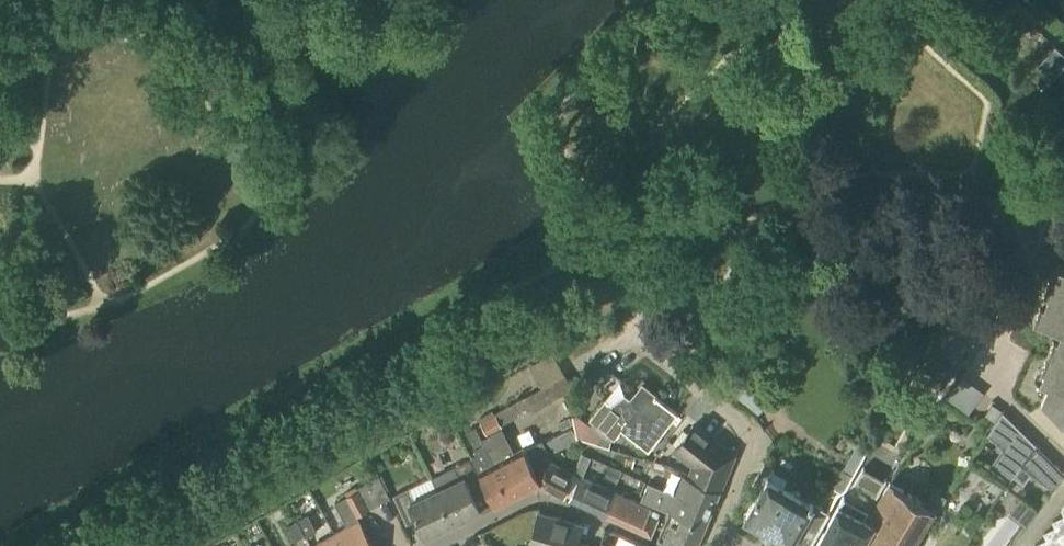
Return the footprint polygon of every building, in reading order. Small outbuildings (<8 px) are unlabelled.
[(1063,65),(1063,54),(1055,46),(1036,66),(1051,79),(1063,65)] [(1059,266),(1055,276),(1051,275),(1043,292),(1048,294),(1044,303),(1040,302),(1032,319),(1061,331),(1057,341),(1053,339),(1040,372),(1044,373),(1039,384),(1047,387),(1040,403),(1063,429),(1063,268),(1059,266)] [(968,342),(977,326),(953,312),(944,328),(968,342)] [(932,356),(924,370),(945,382),(953,368),(932,356)] [(541,387),(524,397),(531,410),(573,387),(572,385),(558,361),(558,360),(534,374),(541,387)] [(655,396),(642,387),(630,403),(637,408),(629,417),(605,398),(588,419),(615,440),(622,431),(648,451),(677,414),(657,398),(658,396),(656,395),(655,396)] [(1035,445),(1036,444),(1003,411),(987,434),(1002,448),(990,466),(1010,480),(1018,469),(1035,445)] [(503,427),(502,425),(495,413),(480,422),(488,436),(503,427)] [(609,448),(611,440),(577,414),(571,416),(576,437),(609,448)] [(541,481),(523,447),(523,446),(502,457),(495,444),(487,448),(475,425),(474,426),(511,497),(541,481)] [(714,441),(693,425),(674,450),(694,466),(691,474),(721,487),(734,454),(715,440),(714,441)] [(496,505),(511,497),(474,426),(465,431),(477,452),(470,456),(496,505)] [(572,428),(558,435),(563,446),(577,439),(572,428)] [(564,497),(576,474),(547,459),(550,455),(541,438),(523,447),(541,481),(544,485),(564,497)] [(1035,445),(1018,469),(1043,486),(1056,467),(1035,445)] [(430,476),(453,523),(480,510),(472,493),(483,488),(468,458),(430,476)] [(827,511),(812,502),(813,499),(810,497),(809,500),(769,476),(773,469),(764,464),(746,494),(754,498),(744,515),(790,542),(787,545),(806,545),(827,511)] [(617,482),(622,472),(609,466),(605,477),(617,482)] [(844,492),(853,473),(841,467),(831,485),(844,492)] [(606,515),(618,493),(578,475),(576,474),(564,497),(606,515)] [(354,517),(390,497),(379,475),(342,494),(354,517)] [(425,536),(453,523),(430,476),(392,495),(406,525),(417,520),(425,536)] [(668,511),(705,526),(720,491),(683,476),(676,494),(648,482),(640,499),(669,511),(668,511)] [(945,494),(935,488),(926,503),(889,481),(865,520),(864,522),(875,530),(865,545),(914,545),(945,494)] [(865,520),(857,515),(865,502),(846,492),(840,504),(834,501),(827,511),(806,545),(865,545),(875,530),(864,522),(865,520)] [(618,493),(606,515),(650,535),(658,517),(648,512),(650,507),(618,493)] [(1060,509),(1063,516),(1051,521),(1054,527),(1043,533),(1045,539),(1034,545),(1035,545),(1063,545),(1063,504),(1060,509)] [(705,526),(668,511),(657,538),(659,539),(659,540),(675,545),(696,545),(705,526)] [(588,543),(578,540),(582,524),(538,512),(529,545),(587,545),(588,543)] [(306,538),(317,531),(307,514),(296,520),(306,538)] [(342,545),(374,545),(359,519),(334,533),(342,545)] [(295,541),(305,536),(296,520),(286,526),(295,541)] [(334,533),(311,545),(342,545),(334,533)] [(635,541),(635,542),(619,535),(614,545),(601,541),(600,545),(646,545),(635,541)]
